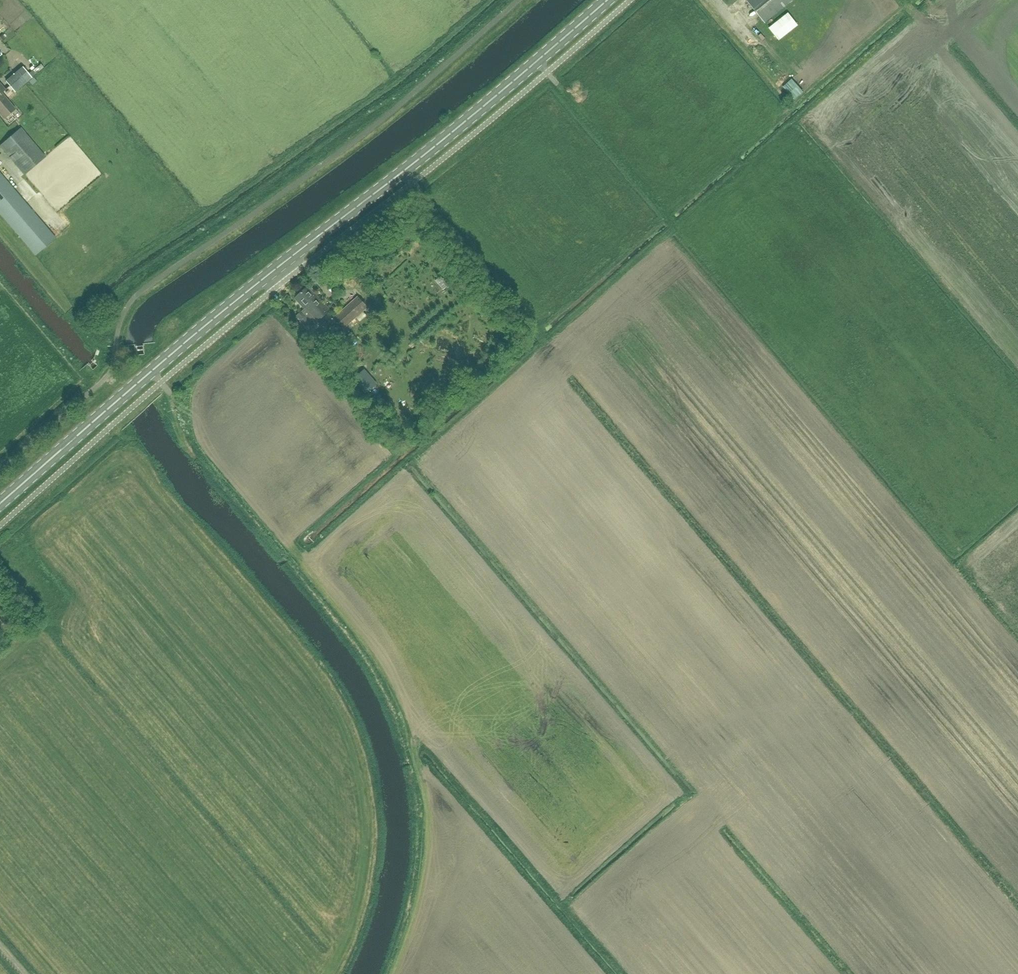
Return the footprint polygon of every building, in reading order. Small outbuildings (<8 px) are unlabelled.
[(792,0),(750,0),(747,2),(764,23),(792,0)] [(778,40),(797,25),(787,14),(769,29),(778,40)] [(26,87),(22,77),(10,82),(14,92),(26,87)] [(8,102),(1,94),(1,93),(0,94),(0,115),(3,119),(14,110),(8,102)] [(25,175),(45,158),(20,129),(0,146),(25,175)] [(55,239),(0,175),(0,215),(35,256),(55,239)] [(308,287),(295,298),(307,310),(305,312),(303,311),(297,316),(310,330),(330,311),(308,287)] [(343,328),(367,307),(358,297),(334,318),(343,328)] [(363,373),(355,381),(367,395),(376,387),(363,373)] [(22,624),(29,618),(24,613),(18,619),(22,624)]
